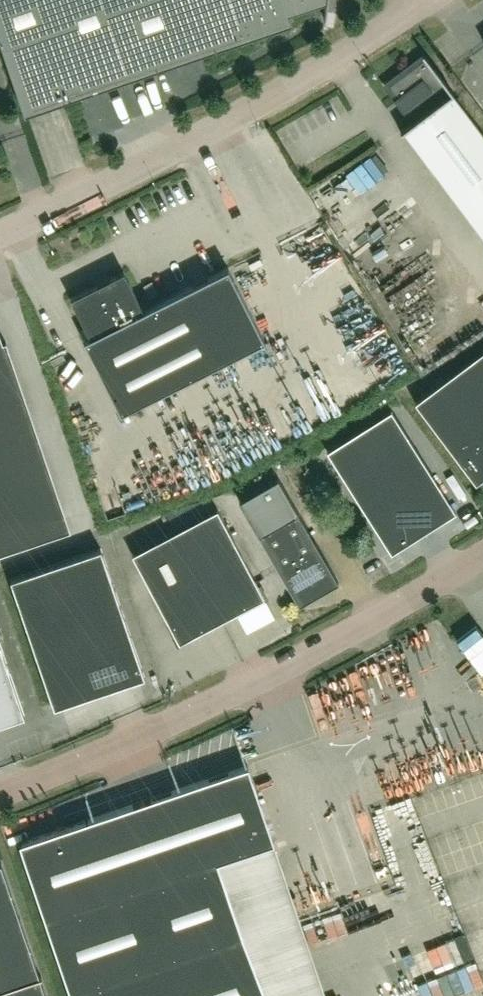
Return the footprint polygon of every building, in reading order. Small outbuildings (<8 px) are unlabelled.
[(202,52),(291,21),(288,12),(323,0),(0,0),(0,40),(24,112),(26,112),(27,111),(63,99),(202,52)] [(452,94),(453,93),(423,53),(422,54),(424,57),(388,85),(399,100),(414,120),(400,131),(401,132),(403,131),(482,237),(482,135),(452,94)] [(259,259),(248,265),(251,270),(262,265),(259,259)] [(264,340),(228,267),(143,310),(124,271),(71,298),(90,337),(84,340),(120,413),(264,340)] [(3,344),(0,345),(0,366),(9,362),(3,344)] [(415,401),(476,482),(482,477),(482,350),(415,401)] [(9,362),(0,366),(0,386),(15,381),(9,362)] [(15,381),(0,386),(0,406),(22,399),(15,381)] [(22,399),(0,406),(0,425),(1,426),(28,417),(22,399)] [(455,511),(391,410),(327,451),(391,552),(455,511)] [(28,417),(1,426),(0,426),(0,431),(5,445),(34,435),(28,417)] [(39,450),(34,435),(5,445),(10,459),(39,450)] [(5,445),(0,447),(0,463),(10,459),(5,445)] [(44,464),(39,450),(10,459),(15,474),(44,464)] [(10,459),(0,463),(0,479),(15,474),(10,459)] [(49,478),(44,464),(15,474),(19,488),(49,478)] [(15,474),(0,479),(0,495),(19,488),(15,474)] [(338,581),(298,512),(278,477),(238,499),(259,534),(299,604),(300,603),(337,582),(338,581)] [(53,493),(49,478),(19,488),(24,503),(26,502),(53,493)] [(19,488),(0,495),(0,511),(24,503),(19,488)] [(58,507),(53,493),(26,502),(31,516),(58,507)] [(26,502),(24,503),(0,511),(0,525),(0,526),(1,527),(20,520),(29,517),(31,516),(26,502)] [(67,532),(58,507),(31,516),(29,517),(20,520),(28,545),(67,532)] [(255,579),(217,509),(174,531),(222,620),(236,612),(247,633),(276,619),(255,579)] [(222,620),(174,531),(132,554),(170,624),(169,625),(179,643),(207,628),(207,627),(222,620)] [(145,677),(101,548),(10,579),(54,708),(145,677)] [(25,715),(0,643),(0,724),(25,715)] [(482,679),(482,660),(471,680),(479,685),(482,679)] [(241,936),(216,861),(273,842),(247,765),(172,790),(152,797),(19,842),(71,995),(265,995),(241,936)] [(287,780),(262,790),(269,810),(295,800),(287,780)] [(1,862),(0,862),(0,926),(20,919),(1,862)] [(20,919),(0,926),(0,989),(41,975),(39,975),(20,919)] [(40,976),(41,976),(41,975),(0,989),(0,995),(46,995),(40,976)]
